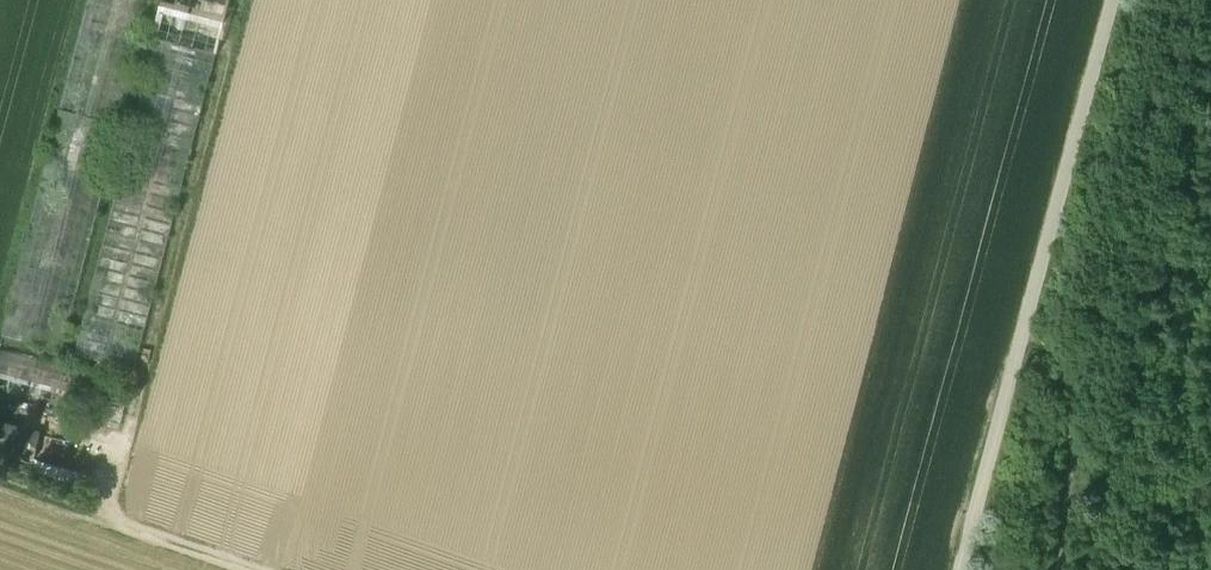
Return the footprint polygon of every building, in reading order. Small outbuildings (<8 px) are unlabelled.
[(138,370),(234,0),(84,0),(0,323),(0,335),(138,370)] [(0,349),(0,398),(118,429),(130,382),(0,349)] [(0,425),(0,452),(33,461),(39,436),(0,425)]
